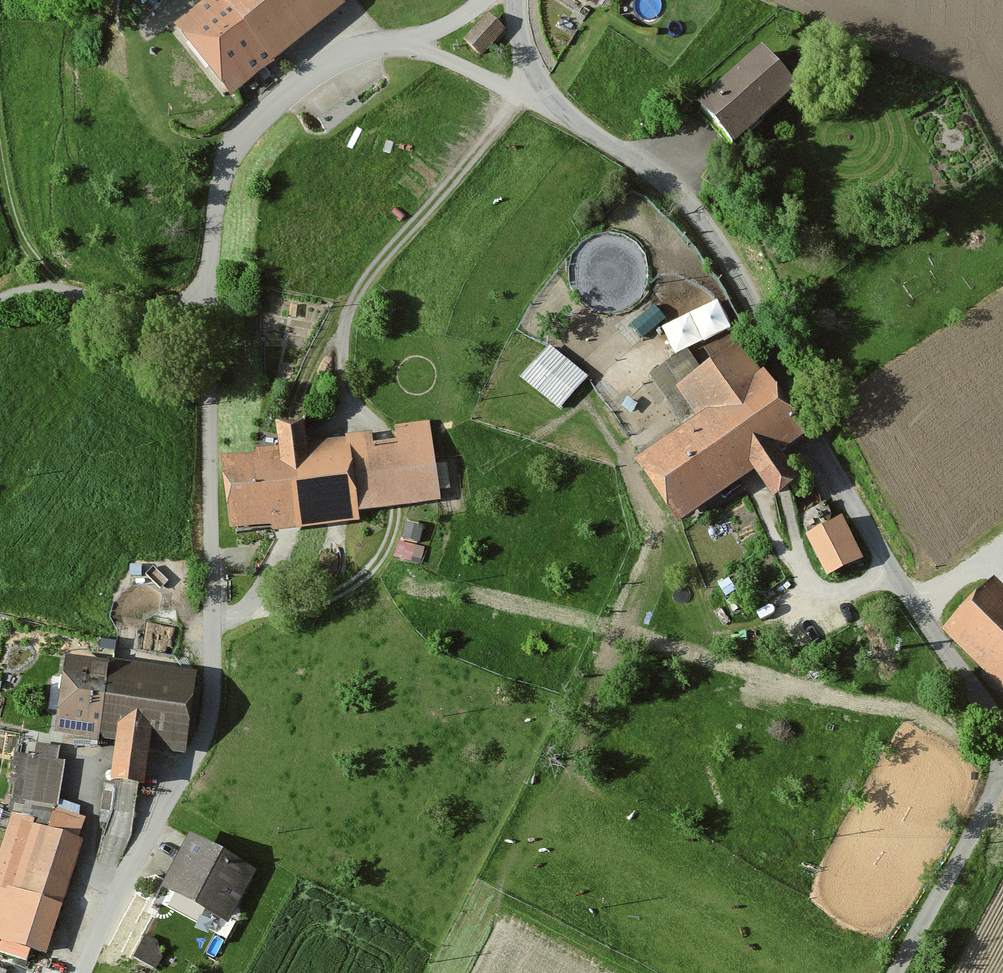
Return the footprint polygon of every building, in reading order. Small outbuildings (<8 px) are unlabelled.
[(229,103),(345,12),(335,0),(215,0),(173,33),(229,103)] [(502,28),(489,16),(466,42),(479,54),(502,28)] [(798,97),(758,55),(696,116),(736,157),(798,97)] [(641,330),(668,316),(659,298),(632,312),(641,330)] [(522,373),(564,402),(590,364),(548,336),(522,373)] [(778,458),(802,443),(742,351),(676,394),(697,427),(632,469),(672,531),(754,478),(771,504),(797,487),(778,458)] [(301,430),(274,434),(277,454),(255,457),(256,464),(218,469),(228,544),(356,527),(354,517),(439,506),(428,426),(392,431),(394,449),(374,452),(372,439),(304,448),(301,430)] [(861,564),(841,522),(806,539),(826,581),(861,564)] [(421,559),(426,543),(401,535),(396,551),(421,559)] [(994,586),(945,639),(1002,693),(1002,595),(994,586)] [(150,757),(183,761),(193,680),(64,664),(54,742),(116,750),(111,793),(145,797),(150,757)] [(10,805),(56,812),(65,753),(38,749),(36,763),(13,759),(9,784),(13,785),(10,805)] [(52,815),(46,834),(8,821),(0,845),(0,892),(0,948),(44,963),(82,847),(78,845),(84,826),(52,815)] [(253,878),(189,844),(161,897),(225,931),(253,878)]
